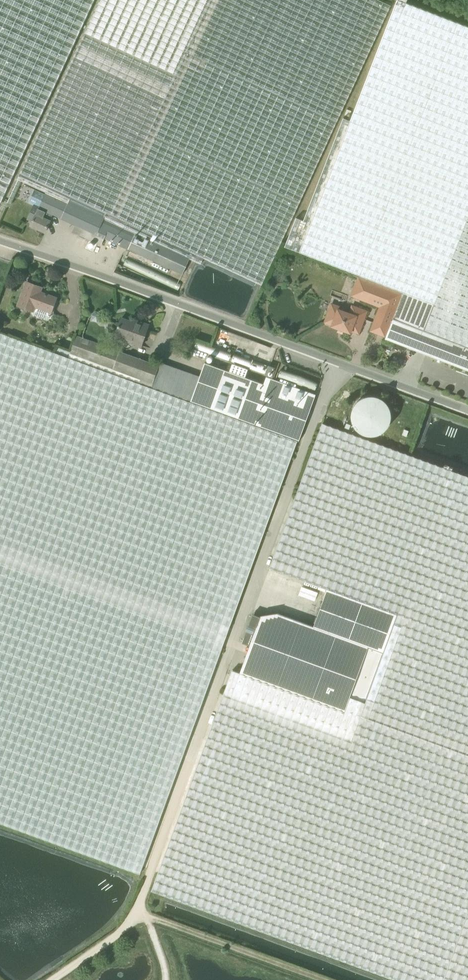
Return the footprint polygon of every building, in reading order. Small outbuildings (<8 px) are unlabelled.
[(94,0),(0,0),(0,204),(94,0)] [(266,276),(391,5),(379,0),(101,0),(18,179),(46,192),(69,203),(71,197),(107,214),(104,219),(190,259),(201,264),(204,258),(262,285),(266,276)] [(399,0),(397,0),(350,121),(343,118),(304,220),(296,218),(285,246),(403,292),(433,304),(422,332),(467,349),(467,27),(399,0)] [(45,232),(53,215),(39,207),(45,194),(35,189),(29,202),(34,205),(28,219),(33,221),(31,225),(45,232)] [(69,203),(46,192),(45,194),(39,207),(53,215),(75,225),(72,232),(79,235),(81,229),(87,232),(84,237),(101,245),(105,238),(147,257),(183,274),(190,259),(104,219),(107,214),(71,197),(69,203)] [(380,307),(371,331),(385,336),(402,294),(359,277),(351,296),(380,307)] [(42,287),(27,282),(18,306),(33,311),(35,314),(47,319),(50,317),(57,298),(40,292),(42,287)] [(422,332),(433,304),(403,292),(385,338),(467,370),(467,349),(422,332)] [(356,307),(353,314),(338,309),(336,313),(329,310),(325,322),(332,325),(332,326),(339,329),(343,331),(343,330),(351,333),(351,331),(359,333),(367,311),(356,307)] [(137,323),(121,318),(116,334),(135,341),(134,343),(141,346),(149,325),(138,321),(137,323)] [(189,402),(56,354),(0,334),(0,822),(140,873),(298,441),(189,402)] [(159,365),(102,345),(91,341),(76,335),(70,353),(58,348),(56,354),(189,402),(198,377),(160,363),(159,365)] [(307,419),(314,401),(316,395),(309,392),(267,377),(264,384),(213,365),(207,381),(198,377),(189,402),(298,441),(299,441),(307,419)] [(357,391),(343,423),(380,438),(389,415),(383,412),(387,403),(357,391)] [(328,588),(397,613),(384,652),(369,646),(345,711),(240,672),(233,669),(152,890),(398,979),(467,979),(467,477),(323,423),(270,568),(328,588)] [(251,642),(240,672),(345,711),(369,646),(384,652),(397,613),(328,588),(314,626),(277,613),(261,615),(261,616),(256,614),(254,618),(252,617),(244,639),(251,642)]
